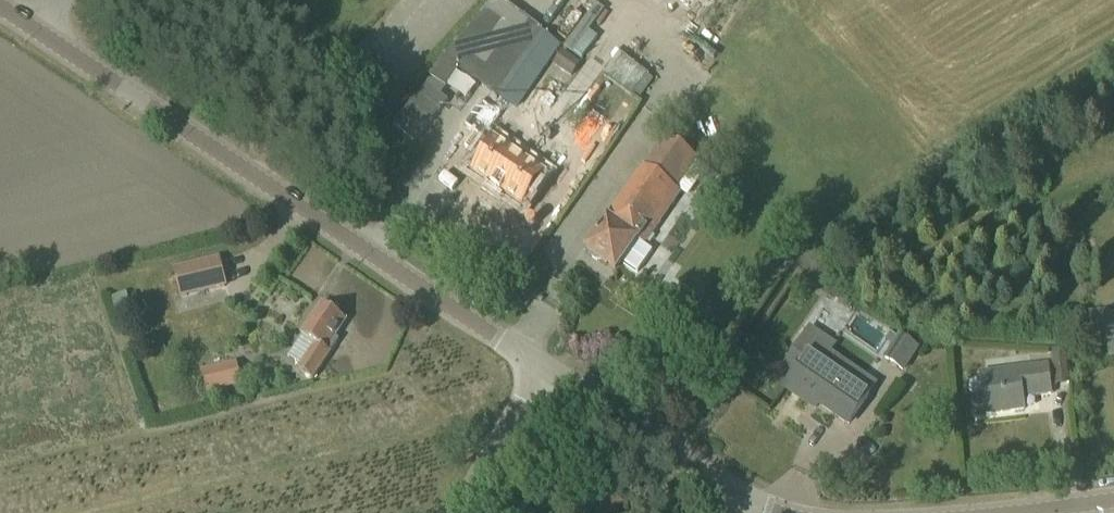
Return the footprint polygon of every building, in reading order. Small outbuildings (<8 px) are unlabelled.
[(501,0),(492,0),(426,74),(445,87),(457,69),(489,92),(465,127),(483,139),(483,138),(490,142),(470,170),(496,188),(500,183),(526,201),(546,173),(487,132),(500,114),(509,120),(515,110),(516,111),(561,47),(541,35),(543,32),(501,0)] [(482,9),(490,0),(472,0),(482,9)] [(563,47),(582,60),(599,36),(579,23),(563,47)] [(581,64),(562,51),(552,65),(572,78),(581,64)] [(633,88),(644,71),(616,54),(605,71),(633,88)] [(427,84),(393,125),(413,142),(448,101),(427,84)] [(676,188),(687,173),(696,160),(664,138),(655,152),(586,250),(615,271),(636,241),(644,246),(682,192),(676,188)] [(225,286),(219,260),(175,271),(181,297),(225,286)] [(322,306),(302,336),(316,345),(298,370),(312,380),(339,341),(334,337),(345,320),(322,306)] [(1092,317),(1094,336),(1096,347),(1107,346),(1108,357),(1113,356),(1113,318),(1112,318),(1112,315),(1092,317)] [(900,337),(885,359),(903,371),(918,350),(900,337)] [(299,367),(311,351),(299,343),(288,359),(299,367)] [(796,371),(785,387),(809,404),(812,399),(819,404),(833,413),(848,425),(869,395),(853,383),(832,369),(833,367),(799,344),(785,364),(796,371)] [(1068,378),(1065,356),(1051,357),(1054,380),(1068,378)] [(202,373),(207,392),(241,383),(236,364),(202,373)] [(1051,394),(1048,372),(1047,367),(980,375),(983,393),(985,414),(1025,410),(1023,397),(1051,394)] [(513,504),(507,512),(529,512),(513,504)]
